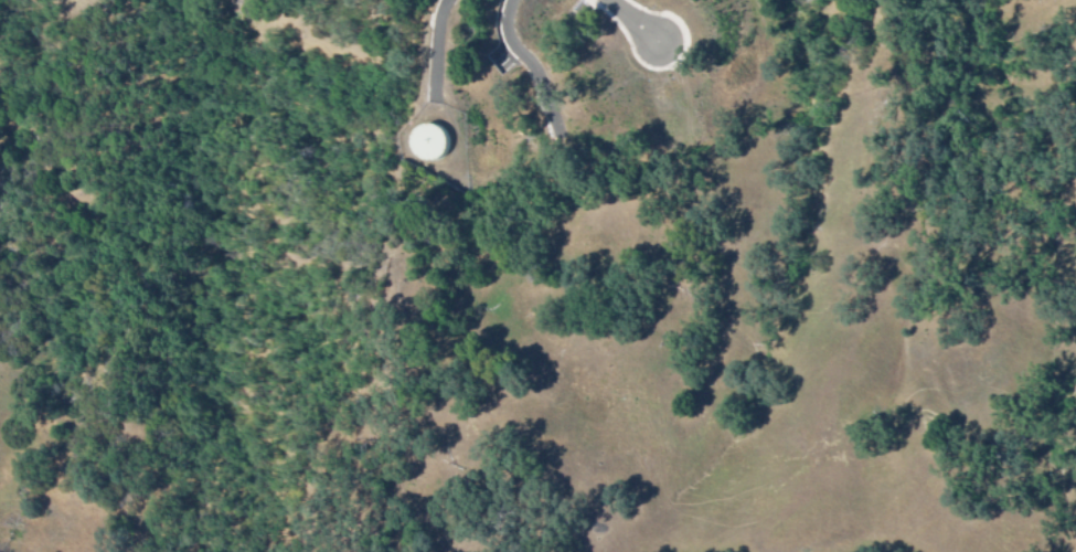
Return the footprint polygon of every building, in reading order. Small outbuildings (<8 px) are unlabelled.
[(414,164),(447,161),(444,128),(412,131),(414,164)]
